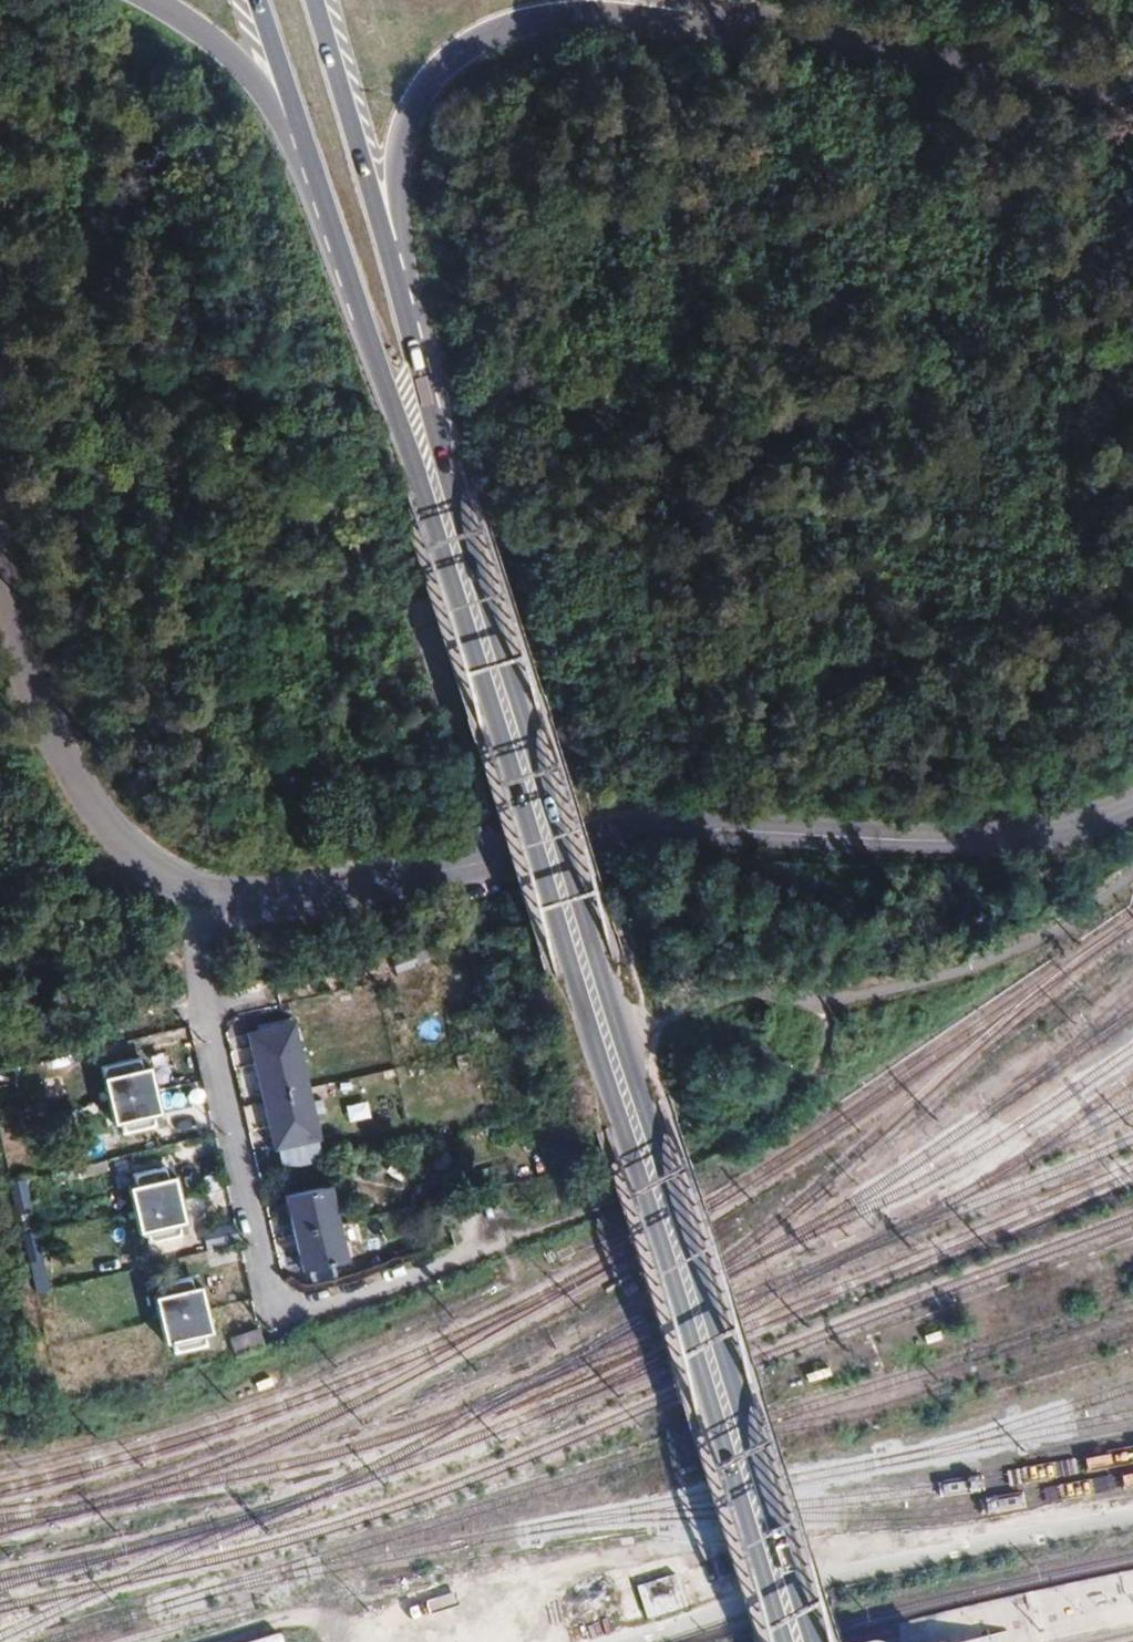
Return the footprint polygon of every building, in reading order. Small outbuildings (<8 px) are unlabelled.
[(284,1021),(244,1034),(260,1082),(299,1069),(284,1021)] [(132,1061),(85,1076),(94,1098),(140,1084),(132,1061)] [(299,1069),(260,1082),(278,1134),(316,1123),(299,1069)] [(140,1084),(94,1098),(106,1132),(151,1117),(140,1084)] [(164,1161),(119,1174),(127,1198),(172,1184),(164,1161)] [(336,1178),(294,1190),(303,1219),(345,1206),(336,1178)] [(26,1181),(10,1181),(11,1209),(27,1209),(26,1181)] [(172,1184),(127,1198),(137,1227),(180,1213),(172,1184)] [(345,1206),(303,1219),(313,1249),(354,1234),(345,1206)] [(232,1219),(199,1231),(206,1252),(239,1240),(232,1219)] [(200,1268),(154,1283),(161,1305),(207,1291),(200,1268)] [(207,1291),(161,1305),(171,1337),(216,1322),(207,1291)] [(230,1347),(258,1343),(256,1332),(229,1336),(230,1347)] [(695,1600),(723,1590),(713,1563),(685,1573),(695,1600)] [(635,1584),(642,1619),(685,1610),(678,1575),(635,1584)]
